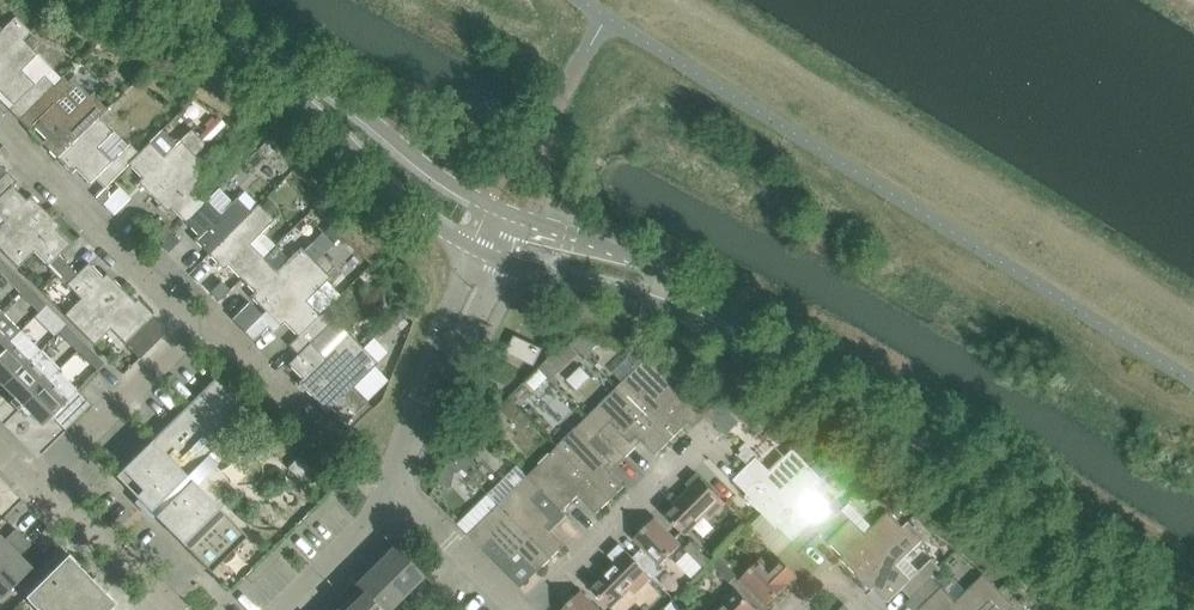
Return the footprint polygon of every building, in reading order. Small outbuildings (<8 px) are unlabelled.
[(22,39),(23,39),(31,32),(15,16),(0,31),(0,61),(22,39)] [(0,61),(0,92),(13,105),(8,109),(18,119),(27,111),(27,110),(54,85),(53,84),(43,74),(33,84),(19,70),(36,53),(23,39),(22,39),(0,61)] [(42,143),(56,158),(99,116),(100,117),(107,109),(92,94),(90,96),(72,78),(68,81),(62,76),(60,77),(53,84),(54,85),(27,110),(27,111),(18,119),(28,129),(32,125),(46,139),(42,143)] [(115,102),(107,109),(100,117),(106,123),(121,109),(115,102)] [(99,116),(56,158),(71,173),(75,169),(89,183),(94,178),(104,188),(128,164),(139,153),(138,153),(129,144),(128,145),(111,162),(95,147),(112,130),(106,123),(100,117),(99,116)] [(211,127),(217,133),(225,126),(219,119),(211,127)] [(137,182),(152,197),(194,155),(206,144),(191,129),(176,144),(162,130),(138,153),(139,153),(128,164),(141,178),(137,182)] [(194,155),(152,197),(167,212),(171,208),(184,221),(206,200),(193,186),(209,170),(194,155)] [(5,220),(0,225),(0,249),(3,252),(45,211),(30,196),(26,200),(12,186),(16,182),(6,172),(0,178),(0,216),(5,220)] [(104,188),(95,197),(102,204),(108,198),(108,191),(104,188)] [(244,190),(236,198),(250,212),(258,204),(244,190)] [(265,197),(258,204),(270,216),(277,209),(265,197)] [(206,200),(184,221),(198,235),(194,239),(209,254),(251,212),(250,212),(236,198),(232,202),(220,214),(206,200)] [(227,265),(241,279),(263,257),(249,244),(273,220),(258,204),(250,212),(251,212),(209,254),(223,269),(227,265)] [(59,225),(45,211),(3,252),(17,267),(34,251),(48,265),(57,275),(67,265),(58,255),(69,244),(55,230),(59,225)] [(164,224),(154,234),(162,243),(173,233),(164,224)] [(263,257),(241,279),(254,292),(250,296),(265,311),(323,255),(312,244),(304,251),(300,247),(276,271),(263,257)] [(284,322),(297,336),(320,315),(319,315),(306,301),(330,277),(328,275),(336,268),(323,255),(265,311),(262,314),(244,332),(253,341),(268,326),(270,328),(278,328),(280,326),(284,322)] [(64,315),(79,330),(121,288),(106,273),(102,277),(88,263),(77,274),(67,265),(57,275),(67,284),(81,299),(64,315)] [(8,266),(1,272),(20,292),(27,286),(8,266)] [(220,282),(210,291),(219,300),(229,290),(220,282)] [(27,286),(20,292),(33,305),(39,298),(27,286)] [(121,288),(79,330),(94,345),(110,329),(139,358),(151,347),(136,331),(153,315),(138,299),(135,302),(121,288)] [(249,302),(232,319),(244,332),(262,314),(249,302)] [(324,311),(332,319),(334,318),(341,311),(332,302),(324,311)] [(46,305),(40,311),(34,316),(41,323),(52,311),(46,305)] [(20,330),(1,311),(0,312),(0,350),(20,330)] [(297,336),(288,345),(297,354),(288,364),(302,378),(298,382),(313,397),(363,348),(348,333),(326,354),(312,340),(333,320),(332,319),(324,311),(319,315),(320,315),(297,336)] [(408,324),(400,315),(393,322),(401,330),(408,324)] [(65,324),(59,331),(71,344),(77,338),(78,337),(65,324)] [(0,350),(0,383),(3,386),(39,350),(20,330),(0,350)] [(579,335),(571,344),(572,346),(580,354),(583,357),(600,341),(579,335)] [(515,336),(506,353),(534,366),(542,349),(515,336)] [(97,370),(103,364),(84,344),(77,350),(97,370)] [(572,346),(563,354),(571,363),(580,354),(572,346)] [(363,348),(313,397),(327,412),(331,408),(346,423),(367,401),(353,387),(378,363),(363,348)] [(9,402),(17,410),(47,380),(48,381),(57,371),(59,370),(39,350),(3,386),(14,397),(9,402)] [(647,358),(616,389),(669,442),(683,428),(665,410),(670,405),(678,412),(689,401),(647,358)] [(552,381),(562,372),(549,359),(539,368),(552,381)] [(48,381),(47,380),(17,410),(25,418),(30,414),(41,425),(51,416),(65,429),(90,405),(57,371),(48,381)] [(210,572),(211,572),(247,536),(197,485),(215,467),(205,457),(253,410),(217,375),(115,476),(210,572)] [(524,384),(510,398),(520,408),(534,394),(524,384)] [(496,404),(502,393),(491,388),(485,399),(496,404)] [(655,455),(669,442),(616,389),(587,417),(626,457),(637,447),(632,442),(637,437),(655,455)] [(502,409),(512,419),(522,410),(511,400),(502,409)] [(532,420),(522,410),(512,419),(522,430),(532,420)] [(587,417),(557,446),(557,447),(610,500),(624,486),(606,468),(612,462),(616,467),(626,457),(587,417)] [(745,496),(761,512),(808,466),(793,450),(771,472),(757,458),(758,457),(745,444),(740,450),(742,452),(739,456),(748,465),(733,480),(748,494),(745,496)] [(596,514),(610,500),(557,447),(557,446),(527,476),(562,511),(578,496),(596,514)] [(451,457),(445,469),(455,472),(460,471),(463,468),(457,462),(452,456),(451,457)] [(298,457),(297,458),(287,467),(302,482),(312,472),(312,471),(298,457)] [(821,459),(811,468),(821,479),(831,469),(821,459)] [(793,541),(809,525),(810,523),(820,533),(827,526),(827,525),(836,515),(827,506),(818,516),(804,502),(814,492),(824,482),(821,479),(811,468),(808,466),(761,512),(777,528),(779,526),(793,541)] [(527,476),(499,505),(551,558),(565,545),(547,526),(552,521),(557,525),(566,516),(562,511),(527,476)] [(691,488),(664,515),(684,535),(704,515),(709,520),(726,504),(711,489),(702,479),(701,478),(700,479),(691,488)] [(486,492),(455,522),(468,535),(508,575),(519,564),(517,562),(516,563),(513,559),(521,552),(525,555),(522,557),(537,572),(551,558),(499,505),(486,492)] [(826,505),(827,506),(836,515),(842,510),(847,505),(837,495),(826,505)] [(820,533),(828,542),(843,556),(841,558),(856,574),(904,528),(903,527),(888,511),(866,534),(842,510),(836,515),(827,525),(827,526),(820,533)] [(633,558),(637,562),(651,577),(652,576),(655,580),(656,579),(665,569),(661,565),(681,545),(655,518),(634,539),(643,548),(633,558)] [(911,599),(923,587),(932,578),(943,568),(933,558),(911,579),(897,565),(925,539),(908,522),(903,527),(904,528),(856,574),(872,590),(874,588),(888,603),(902,589),(911,599)] [(0,537),(0,560),(24,537),(15,529),(3,540),(0,537)] [(24,537),(0,560),(0,597),(1,598),(31,568),(19,556),(31,544),(24,537)] [(691,542),(684,549),(694,559),(701,552),(691,542)] [(616,563),(590,588),(610,608),(631,588),(636,593),(651,577),(637,562),(633,558),(620,545),(608,556),(616,563)] [(394,546),(374,566),(404,596),(424,576),(394,546)] [(694,559),(704,569),(711,562),(701,552),(694,559)] [(710,563),(720,573),(727,566),(717,556),(710,563)] [(111,608),(101,598),(105,593),(77,565),(73,569),(63,559),(30,592),(48,609),(108,609),(111,608)] [(761,559),(740,579),(767,606),(787,586),(786,585),(796,575),(781,559),(771,569),(761,559)] [(404,596),(374,566),(354,586),(358,590),(381,609),(389,609),(404,596)] [(727,566),(720,573),(730,583),(737,576),(727,566)] [(999,590),(984,574),(956,602),(942,587),(942,588),(932,578),(923,587),(932,597),(919,609),(979,609),(999,590)] [(358,590),(338,609),(337,609),(381,609),(358,590)] [(757,609),(737,590),(716,609),(757,609)] [(1015,606),(999,590),(979,609),(1011,609),(1015,606)] [(580,592),(562,609),(598,609),(580,592)]
